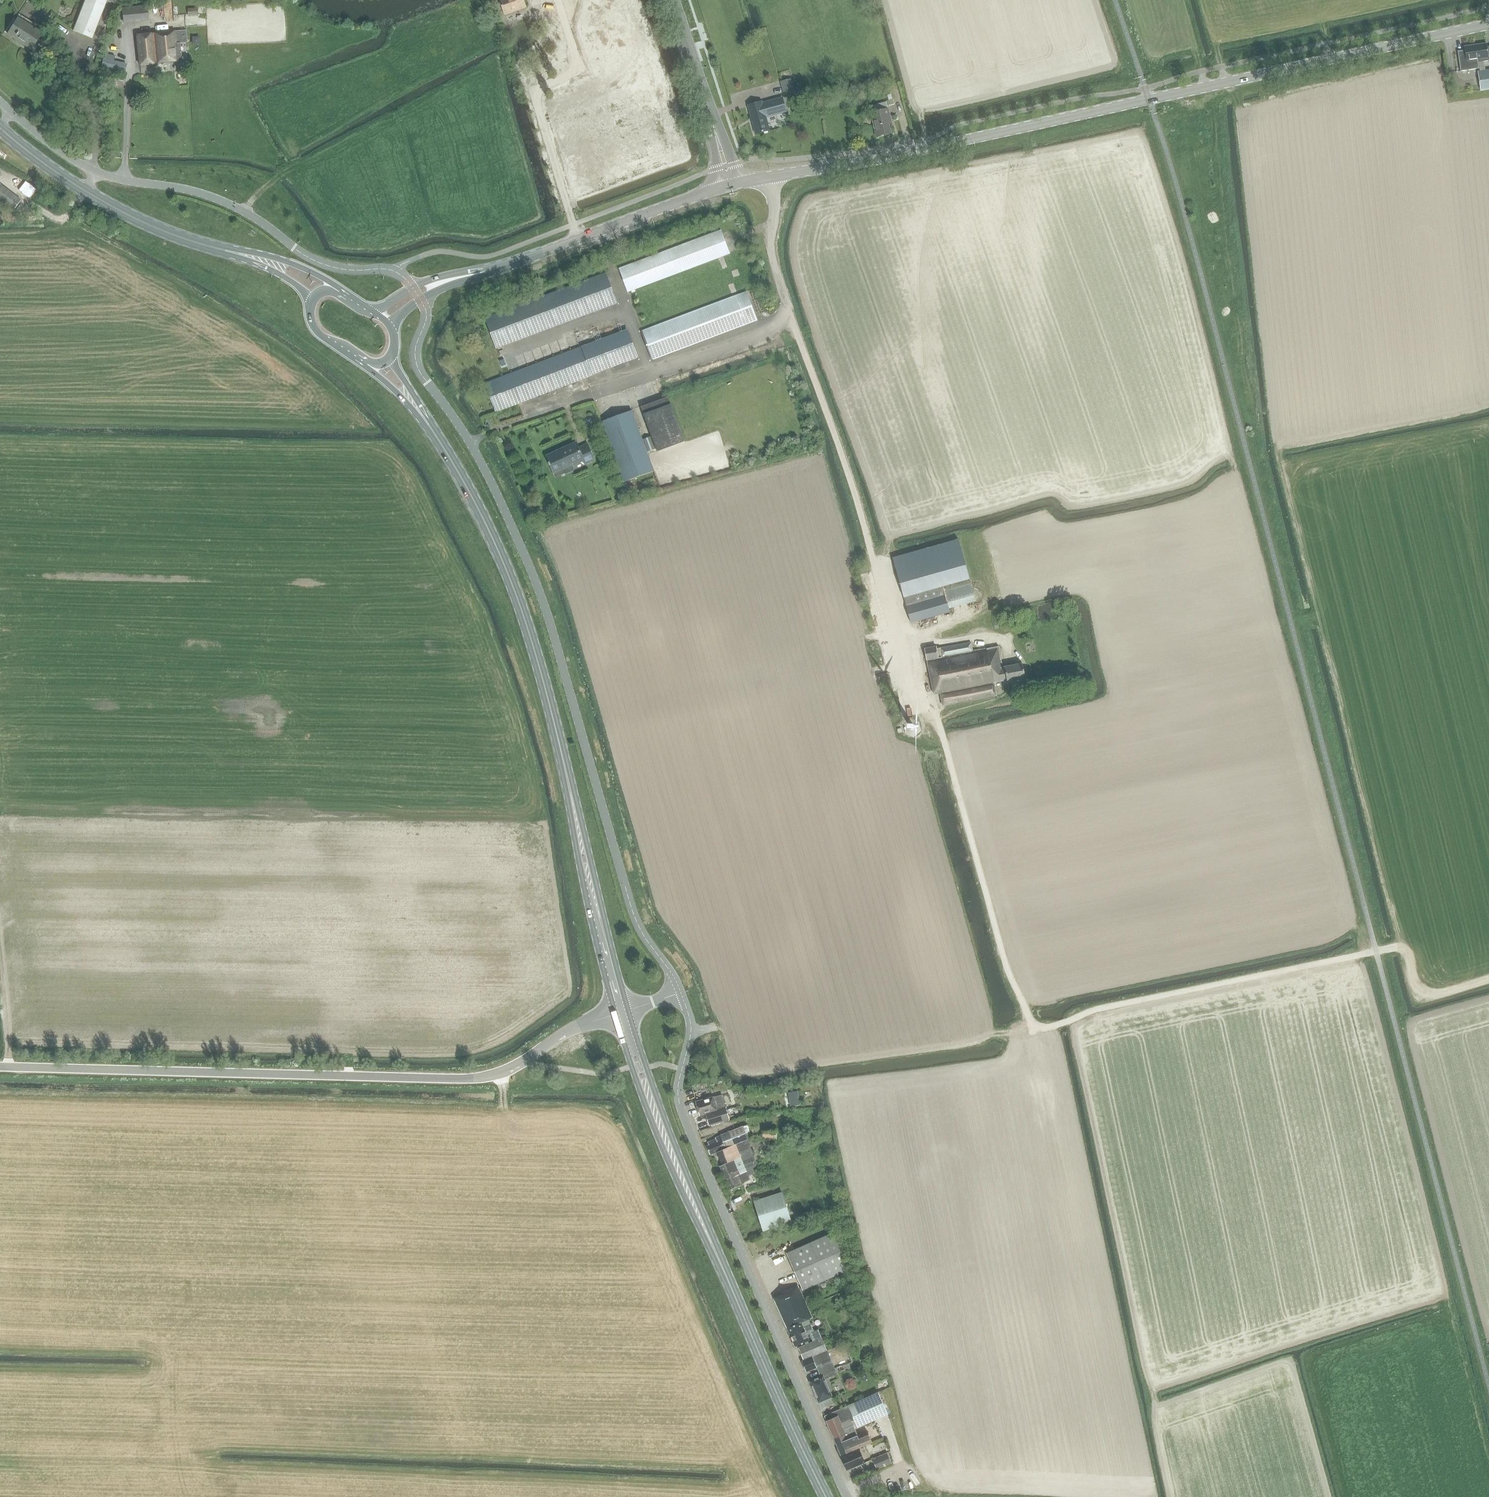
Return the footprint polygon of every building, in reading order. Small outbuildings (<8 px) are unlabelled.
[(104,0),(84,0),(72,31),(91,38),(106,1),(104,0)] [(524,6),(522,0),(502,0),(499,1),(504,14),(524,6)] [(148,21),(147,5),(121,8),(123,24),(148,21)] [(198,16),(198,8),(187,9),(188,17),(198,16)] [(31,49),(42,33),(35,29),(34,29),(18,19),(8,35),(31,49)] [(154,64),(181,61),(179,43),(178,34),(174,34),(174,31),(136,35),(139,65),(154,64)] [(1475,45),(1477,62),(1483,61),(1488,60),(1488,46),(1487,47),(1486,43),(1475,45)] [(1477,62),(1475,45),(1464,47),(1464,50),(1457,51),(1460,71),(1478,69),(1477,62)] [(103,58),(101,66),(124,72),(126,64),(113,61),(114,56),(105,54),(104,59),(103,58)] [(1477,71),(1480,91),(1488,89),(1488,70),(1477,71)] [(785,96),(785,97),(796,93),(792,77),(780,80),(785,96)] [(755,134),(769,131),(765,117),(786,111),(782,98),(762,103),(761,102),(748,105),(755,134)] [(881,108),(886,106),(886,103),(885,103),(870,106),(875,125),(873,126),(875,137),(890,134),(887,123),(890,122),(887,109),(882,110),(881,108)] [(12,210),(21,200),(0,184),(0,201),(12,210)] [(730,228),(712,235),(718,252),(738,245),(731,228),(730,228)] [(712,235),(703,239),(709,256),(718,252),(712,235)] [(703,239),(693,242),(700,259),(709,256),(703,239)] [(693,242),(684,246),(690,263),(700,259),(693,242)] [(738,245),(718,252),(726,271),(744,264),(745,264),(738,245)] [(684,246),(675,249),(681,266),(690,263),(684,246)] [(675,249),(665,253),(672,270),(681,266),(675,249)] [(718,252),(709,256),(716,274),(726,271),(718,252)] [(665,253),(656,256),(662,273),(672,270),(665,253)] [(656,256),(647,260),(653,277),(662,273),(656,256)] [(709,256),(700,259),(707,278),(716,274),(709,256)] [(700,259),(690,263),(697,282),(707,278),(700,259)] [(647,260),(637,263),(644,280),(653,277),(647,260)] [(637,263),(628,267),(634,284),(644,280),(637,263)] [(690,263),(681,266),(688,285),(697,282),(690,263)] [(681,266),(672,270),(679,289),(688,285),(681,266)] [(628,267),(618,271),(625,288),(634,284),(628,267)] [(672,270),(662,273),(669,292),(679,289),(672,270)] [(484,318),(495,345),(496,348),(616,303),(604,273),(484,318)] [(662,273),(653,277),(660,296),(669,292),(662,273)] [(653,277),(644,280),(651,299),(660,296),(653,277)] [(644,280),(634,284),(641,303),(651,299),(644,280)] [(750,281),(732,288),(739,306),(758,299),(751,280),(750,280),(750,281)] [(634,284),(625,288),(632,306),(641,303),(634,284)] [(732,288),(722,291),(730,310),(739,306),(732,288)] [(722,291),(713,295),(720,313),(730,310),(722,291)] [(713,295),(704,298),(711,317),(720,313),(713,295)] [(704,298),(694,302),(701,321),(711,317),(704,298)] [(758,299),(739,306),(746,325),(764,318),(764,319),(765,318),(758,299)] [(694,302),(685,305),(692,324),(701,321),(694,302)] [(685,305),(676,309),(683,328),(692,324),(685,305)] [(739,306),(730,310),(737,329),(746,325),(739,306)] [(676,309),(666,312),(673,331),(683,328),(676,309)] [(730,310),(720,313),(727,332),(737,329),(730,310)] [(666,312),(657,316),(664,335),(673,331),(666,312)] [(720,313),(711,317),(718,336),(727,332),(720,313)] [(657,316),(648,319),(655,338),(664,335),(657,316)] [(711,317),(701,321),(709,339),(718,336),(711,317)] [(648,319),(638,323),(645,342),(655,338),(648,319)] [(701,321),(692,324),(699,343),(709,339),(701,321)] [(692,324),(683,328),(690,346),(699,343),(692,324)] [(683,328),(673,331),(681,350),(690,346),(683,328)] [(495,412),(636,358),(626,330),(484,383),(495,412)] [(673,331),(664,335),(671,353),(681,350),(673,331)] [(664,335),(655,338),(662,357),(671,353),(664,335)] [(655,338),(645,342),(652,361),(662,357),(655,338)] [(498,363),(490,365),(491,372),(500,369),(498,363)] [(657,452),(684,442),(667,397),(640,407),(657,452)] [(623,482),(653,471),(631,410),(601,421),(623,482)] [(584,464),(593,460),(586,444),(577,448),(575,443),(545,456),(553,474),(562,470),(565,474),(566,474),(573,471),(574,468),(572,465),(583,460),(584,464)] [(949,611),(948,609),(975,602),(969,579),(958,540),(892,558),(910,622),(949,611)] [(1006,681),(1025,678),(1022,664),(1004,667),(1004,668),(1002,668),(998,646),(972,651),(970,642),(940,648),(942,657),(938,658),(935,646),(924,649),(926,660),(933,694),(940,693),(942,706),(996,695),(993,682),(1006,680),(1006,681)] [(709,1125),(729,1119),(734,1118),(730,1106),(725,1108),(725,1107),(717,1110),(713,1097),(695,1101),(699,1116),(705,1114),(709,1125)] [(747,1124),(742,1126),(746,1136),(751,1134),(747,1124)] [(708,1145),(705,1146),(709,1155),(716,1152),(747,1139),(746,1136),(742,1126),(720,1135),(714,1138),(715,1139),(707,1142),(708,1145)] [(747,1139),(716,1152),(722,1165),(719,1166),(730,1190),(742,1184),(742,1183),(750,1180),(748,1176),(755,1173),(753,1169),(757,1163),(747,1139)] [(782,1192),(754,1201),(763,1230),(791,1222),(782,1192)] [(833,1233),(786,1253),(801,1287),(798,1288),(799,1290),(802,1289),(802,1290),(849,1269),(833,1233)] [(773,1298),(794,1345),(795,1347),(809,1341),(806,1334),(813,1331),(808,1319),(811,1318),(799,1290),(798,1288),(797,1286),(781,1293),(782,1294),(773,1298)] [(812,1342),(805,1345),(798,1348),(803,1360),(826,1350),(818,1329),(809,1333),(812,1342)] [(801,1361),(806,1372),(831,1362),(827,1350),(801,1361)] [(826,1371),(827,1374),(809,1381),(821,1409),(834,1403),(832,1397),(824,1379),(836,1374),(834,1368),(826,1371)] [(826,1421),(841,1456),(872,1442),(867,1430),(857,1435),(851,1421),(853,1420),(857,1428),(887,1415),(878,1392),(824,1416),(826,1420),(826,1421)] [(841,1457),(847,1470),(865,1462),(859,1449),(841,1457)] [(891,1464),(886,1452),(872,1459),(877,1470),(891,1464)]
